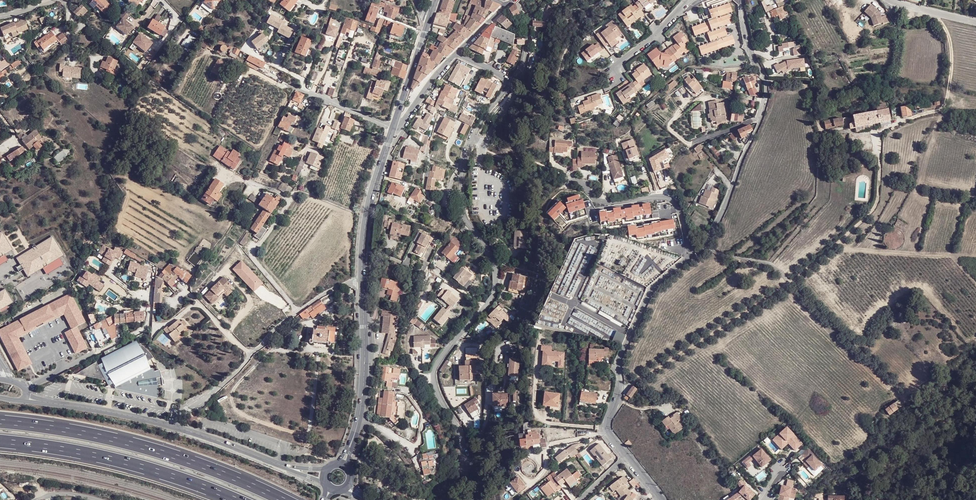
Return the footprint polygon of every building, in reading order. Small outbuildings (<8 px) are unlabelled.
[(103,0),(94,0),(91,2),(88,5),(93,10),(96,7),(100,12),(107,4),(103,0)] [(218,0),(205,0),(201,5),(211,12),(220,1),(218,0)] [(278,4),(289,13),(295,6),(294,5),(298,0),(282,0),(278,4)] [(370,6),(378,9),(379,7),(384,8),(385,5),(374,1),(372,0),(370,6)] [(451,14),(454,2),(449,0),(443,0),(439,13),(451,14)] [(473,13),(486,20),(493,14),(484,11),(485,0),(484,0),(478,0),(475,8),(474,11),(473,13)] [(484,11),(493,14),(499,7),(500,7),(500,6),(499,6),(492,3),(485,0),(484,11)] [(636,5),(638,9),(639,10),(643,8),(642,7),(649,2),(650,4),(651,4),(657,0),(638,0),(639,2),(635,4),(636,5)] [(766,13),(767,12),(774,10),(772,5),(767,7),(764,1),(762,2),(766,13)] [(544,19),(548,21),(552,9),(550,3),(549,3),(544,19)] [(111,8),(107,4),(100,12),(104,15),(111,8)] [(516,4),(509,10),(514,17),(519,15),(516,4)] [(387,13),(386,17),(393,20),(395,15),(396,15),(398,9),(385,5),(384,8),(382,11),(382,12),(387,13)] [(81,6),(74,14),(77,16),(79,18),(80,19),(87,11),(81,6)] [(370,6),(364,21),(372,24),(378,9),(370,6)] [(639,10),(638,9),(635,11),(632,8),(631,6),(618,16),(626,27),(630,24),(628,22),(634,18),(636,20),(636,21),(644,16),(639,10)] [(780,19),(786,17),(785,16),(788,15),(784,6),(774,10),(767,12),(769,17),(772,16),(773,17),(778,14),(780,19)] [(871,6),(865,13),(872,19),(875,27),(885,24),(882,15),(880,16),(879,12),(871,6)] [(724,38),(721,27),(728,24),(722,7),(707,12),(710,20),(706,21),(706,23),(691,29),(694,36),(705,32),(709,44),(698,48),(700,55),(732,45),(730,37),(724,38)] [(124,20),(129,14),(124,10),(119,17),(122,19),(116,27),(126,35),(133,27),(124,20)] [(439,13),(437,13),(433,24),(446,28),(449,20),(451,14),(439,13)] [(473,13),(471,17),(471,19),(481,25),(486,20),(473,13)] [(455,22),(457,14),(451,14),(449,20),(455,22)] [(153,20),(152,20),(147,28),(160,36),(160,35),(164,37),(167,31),(164,29),(165,27),(157,23),(161,17),(157,15),(153,20)] [(281,24),(283,20),(270,15),(266,24),(278,29),(276,33),(289,39),(293,29),(281,24)] [(512,24),(503,15),(497,21),(506,30),(506,29),(512,24)] [(13,25),(16,30),(17,34),(27,29),(24,21),(25,20),(23,16),(17,19),(18,21),(18,22),(13,25)] [(463,25),(463,27),(464,27),(472,33),(481,25),(471,19),(471,17),(469,16),(468,16),(466,20),(463,25)] [(356,22),(344,18),(339,33),(345,35),(345,33),(348,34),(349,30),(353,32),(356,22)] [(378,34),(383,20),(381,20),(379,20),(378,21),(377,23),(376,25),(375,28),(370,27),(369,31),(378,34)] [(75,34),(85,26),(82,22),(72,30),(75,34)] [(387,22),(385,27),(384,29),(388,30),(389,28),(391,29),(389,34),(400,38),(403,28),(387,22)] [(596,36),(605,47),(608,45),(616,39),(617,38),(615,36),(620,32),(612,22),(605,27),(607,30),(601,34),(600,33),(596,36)] [(0,28),(0,30),(4,39),(11,36),(10,33),(16,30),(13,25),(12,23),(0,28)] [(456,32),(451,37),(460,45),(466,39),(462,36),(463,35),(460,32),(464,27),(463,27),(461,26),(456,23),(452,28),(456,32)] [(496,25),(494,24),(489,28),(481,37),(490,42),(492,36),(495,27),(496,25)] [(472,33),(464,27),(460,32),(463,35),(462,36),(466,39),(472,33)] [(515,36),(495,27),(492,36),(500,40),(513,45),(514,44),(515,36)] [(33,42),(36,47),(53,35),(51,32),(46,35),(44,37),(36,42),(35,41),(33,42)] [(671,51),(678,60),(682,57),(680,54),(684,51),(684,52),(689,49),(685,44),(688,41),(682,32),(673,38),(676,42),(678,40),(679,43),(678,44),(674,47),(675,48),(671,51)] [(58,37),(62,43),(67,40),(62,33),(58,36),(58,37)] [(250,42),(257,50),(268,41),(260,33),(250,42)] [(139,34),(132,43),(133,43),(144,52),(145,53),(152,43),(148,40),(145,38),(139,34)] [(53,35),(36,47),(37,49),(39,48),(41,51),(56,40),(56,39),(53,35)] [(190,50),(195,37),(187,35),(182,48),(190,50)] [(492,36),(490,42),(488,50),(491,51),(492,51),(493,49),(493,48),(495,42),(499,43),(500,40),(492,36)] [(305,39),(301,37),(294,53),(297,54),(301,46),(305,39)] [(444,44),(454,50),(460,45),(451,37),(444,44)] [(488,50),(490,42),(481,37),(474,44),(473,45),(465,52),(468,53),(471,49),(485,56),(488,50)] [(210,42),(203,38),(194,54),(197,56),(202,47),(206,50),(207,48),(210,42)] [(311,41),(305,39),(301,46),(297,54),(304,57),(311,41)] [(616,39),(608,45),(611,48),(618,43),(616,39)] [(58,43),(56,40),(41,51),(43,53),(58,43)] [(239,52),(218,41),(216,45),(220,48),(216,52),(219,55),(221,53),(222,53),(223,53),(224,53),(225,52),(226,51),(226,49),(230,50),(228,53),(230,54),(228,56),(235,59),(239,52)] [(430,49),(434,51),(446,58),(454,50),(444,44),(441,42),(439,41),(438,42),(440,44),(438,49),(432,45),(430,49)] [(144,53),(144,52),(133,43),(129,48),(133,51),(136,48),(144,53)] [(594,47),(593,45),(581,54),(586,62),(602,50),(598,44),(594,47)] [(732,45),(700,55),(702,58),(733,47),(732,45)] [(661,64),(670,66),(678,60),(671,51),(668,54),(667,52),(664,54),(665,55),(662,55),(661,53),(657,48),(648,55),(657,67),(661,64)] [(513,49),(512,50),(507,61),(507,62),(508,63),(509,62),(514,65),(516,61),(514,60),(516,57),(519,52),(513,49)] [(680,54),(682,57),(690,51),(689,49),(684,52),(684,51),(680,54)] [(152,50),(146,58),(150,61),(157,53),(152,50)] [(488,50),(485,56),(483,61),(487,62),(490,53),(495,55),(496,52),(492,51),(491,51),(488,50)] [(423,52),(422,56),(438,66),(446,58),(434,51),(430,57),(428,56),(428,55),(423,52)] [(265,64),(249,56),(248,57),(246,60),(246,61),(262,69),(265,64)] [(420,61),(419,66),(421,67),(432,72),(438,66),(422,56),(420,61)] [(102,61),(100,67),(106,69),(108,71),(108,72),(116,76),(118,71),(114,69),(117,62),(107,58),(105,62),(102,61)] [(377,61),(374,59),(371,68),(376,70),(379,61),(377,61)] [(804,59),(774,63),(776,73),(805,68),(804,59)] [(229,66),(218,60),(210,73),(222,79),(229,66)] [(407,66),(397,63),(396,68),(406,71),(407,66)] [(636,81),(633,83),(637,89),(641,86),(638,82),(641,80),(642,80),(651,74),(644,64),(636,70),(636,71),(637,72),(636,73),(635,72),(631,75),(636,81)] [(11,65),(2,72),(1,72),(3,75),(3,74),(13,68),(11,65)] [(62,66),(58,66),(58,74),(62,74),(62,78),(80,79),(80,69),(62,68),(62,66)] [(421,67),(419,66),(411,89),(413,90),(428,76),(421,73),(420,71),(421,67)] [(432,72),(421,67),(420,71),(421,73),(428,76),(432,72)] [(376,70),(371,68),(370,69),(368,75),(377,78),(379,72),(376,70)] [(406,71),(396,68),(393,76),(403,80),(406,71)] [(723,81),(723,84),(723,88),(732,88),(733,81),(736,81),(737,73),(734,73),(727,72),(726,82),(723,81)] [(749,90),(750,93),(751,96),(758,96),(756,91),(755,87),(754,84),(755,83),(753,78),(751,79),(750,77),(748,78),(747,76),(742,78),(748,91),(749,90)] [(482,77),(474,91),(481,94),(482,91),(487,94),(485,97),(489,99),(496,86),(487,82),(488,80),(482,77)] [(667,86),(670,89),(672,87),(674,88),(677,84),(674,80),(667,86)] [(373,85),(370,85),(370,87),(368,86),(365,96),(370,98),(371,94),(381,98),(385,86),(374,82),(373,85)] [(626,99),(630,97),(638,91),(637,89),(633,83),(632,83),(616,94),(623,104),(627,100),(626,99)] [(703,87),(699,83),(687,83),(695,93),(703,87)] [(442,95),(440,94),(436,104),(449,110),(458,91),(446,86),(443,92),(442,95)] [(291,100),(290,100),(289,102),(295,105),(296,103),(297,100),(300,101),(302,96),(295,93),(291,100)] [(592,99),(588,100),(583,102),(584,105),(578,107),(580,115),(586,113),(584,109),(588,108),(588,110),(599,107),(598,106),(603,104),(599,94),(591,97),(592,99)] [(627,100),(623,104),(625,105),(632,100),(630,97),(626,99),(627,100)] [(645,104),(648,108),(655,103),(652,100),(645,104)] [(712,118),(711,118),(712,122),(716,122),(717,125),(722,124),(722,122),(726,121),(724,109),(725,108),(724,103),(718,104),(718,101),(709,102),(710,111),(709,111),(710,115),(712,115),(712,118)] [(939,101),(914,105),(914,108),(919,107),(919,109),(935,107),(935,105),(939,105),(939,101)] [(693,113),(702,113),(702,104),(693,113)] [(876,111),(853,116),(854,123),(849,124),(850,128),(855,127),(868,125),(890,120),(888,109),(886,109),(885,104),(875,106),(876,111)] [(909,106),(901,107),(902,117),(911,116),(909,106)] [(901,107),(891,108),(893,118),(902,117),(901,107)] [(476,117),(472,115),(470,117),(462,113),(459,120),(472,126),(476,117)] [(350,116),(345,114),(343,120),(342,123),(339,129),(348,133),(351,127),(352,127),(354,121),(349,119),(350,116)] [(428,124),(433,117),(427,114),(425,117),(427,118),(424,122),(422,121),(418,118),(412,128),(417,130),(419,127),(426,131),(430,125),(428,124)] [(453,129),(457,119),(456,119),(447,114),(437,133),(446,137),(451,127),(453,129)] [(733,121),(742,122),(743,115),(734,114),(733,121)] [(277,127),(286,132),(292,122),(293,123),(295,119),(288,115),(286,119),(282,117),(277,127)] [(842,118),(824,121),(826,129),(843,125),(844,124),(842,118)] [(340,124),(333,121),(331,128),(337,131),(340,124)] [(289,133),(295,124),(293,123),(292,122),(286,132),(289,133)] [(455,132),(464,136),(469,126),(460,122),(455,132)] [(320,129),(315,128),(310,141),(317,143),(316,147),(321,149),(324,140),(327,133),(329,128),(327,127),(324,126),(323,129),(322,130),(320,129)] [(752,131),(750,126),(738,131),(741,139),(744,138),(746,137),(745,134),(752,131)] [(25,145),(34,138),(37,142),(42,138),(35,130),(22,141),(25,145)] [(622,146),(623,146),(632,138),(630,135),(619,139),(622,146)] [(429,137),(425,136),(420,151),(424,152),(429,137)] [(34,138),(25,145),(29,150),(33,146),(37,150),(47,141),(43,137),(42,138),(37,142),(34,138)] [(623,146),(624,146),(627,155),(634,152),(634,151),(636,150),(632,138),(623,146)] [(292,145),(284,142),(281,147),(278,145),(275,150),(275,149),(269,161),(277,166),(283,155),(286,157),(289,151),(292,145)] [(549,147),(549,153),(554,153),(567,153),(567,150),(567,147),(568,147),(571,147),(571,144),(567,144),(554,143),(554,147),(549,147)] [(694,149),(697,153),(703,148),(699,145),(694,149)] [(230,153),(219,146),(213,156),(233,170),(236,165),(233,163),(237,158),(239,154),(233,150),(230,153)] [(25,151),(22,147),(12,153),(6,157),(8,159),(9,162),(25,151)] [(408,148),(407,148),(404,158),(412,159),(417,161),(420,151),(415,150),(408,148)] [(323,158),(310,152),(305,163),(318,169),(323,158)] [(582,158),(577,158),(577,166),(577,167),(581,167),(581,164),(589,164),(595,164),(596,152),(582,152),(582,158)] [(616,155),(608,158),(609,163),(608,164),(613,179),(623,177),(616,155)] [(304,163),(299,160),(295,171),(299,173),(304,163)] [(389,177),(401,181),(405,164),(393,162),(389,177)] [(430,190),(430,192),(436,193),(437,188),(434,187),(435,179),(439,180),(439,177),(441,177),(443,170),(438,169),(439,167),(433,166),(432,172),(430,171),(429,178),(428,178),(426,189),(430,190)] [(201,200),(209,206),(213,199),(218,193),(223,185),(214,179),(201,200)] [(287,186),(282,182),(277,189),(284,193),(285,191),(288,193),(291,189),(287,186)] [(391,186),(390,188),(388,193),(393,195),(393,193),(401,197),(403,192),(404,193),(406,189),(392,182),(391,186)] [(408,201),(412,204),(415,200),(420,203),(424,196),(421,194),(421,193),(420,192),(420,191),(416,188),(408,201)] [(702,197),(699,204),(711,208),(713,201),(715,202),(719,191),(712,188),(710,192),(705,190),(703,197),(702,197)] [(218,193),(213,199),(217,202),(221,195),(218,193)] [(260,202),(251,195),(248,198),(263,209),(250,229),(256,234),(254,236),(259,240),(266,230),(261,227),(281,199),(275,195),(272,199),(265,194),(260,202)] [(584,210),(582,201),(579,202),(578,198),(568,202),(569,205),(566,206),(569,215),(584,210)] [(565,210),(559,203),(547,216),(553,221),(565,210)] [(642,207),(644,217),(651,216),(650,206),(642,207)] [(391,228),(391,230),(390,234),(396,235),(396,234),(400,235),(408,236),(410,226),(402,225),(394,224),(394,220),(389,219),(388,227),(391,228)] [(903,234),(904,235),(908,225),(898,219),(893,229),(895,229),(898,230),(901,231),(903,234)] [(667,221),(667,231),(675,230),(674,220),(667,221)] [(659,223),(660,232),(667,232),(666,221),(659,223)] [(651,223),(652,233),(659,232),(658,222),(651,223)] [(643,225),(644,235),(652,234),(651,224),(643,225)] [(467,236),(469,233),(467,228),(464,226),(460,231),(467,236)] [(636,227),(637,237),(644,236),(643,226),(636,227)] [(898,249),(901,247),(903,244),(904,241),(904,237),(904,235),(903,234),(901,231),(898,230),(895,229),(893,229),(892,229),(888,230),(886,233),(884,236),(884,239),(884,242),(885,245),(888,248),(891,249),(895,250),(898,249)] [(249,234),(246,232),(239,243),(243,246),(247,239),(246,238),(249,234)] [(514,248),(529,249),(529,241),(525,241),(526,232),(521,232),(514,248)] [(11,249),(2,233),(0,234),(0,255),(11,249)] [(419,243),(418,245),(414,253),(419,256),(422,251),(425,253),(431,242),(429,241),(431,237),(423,233),(418,243),(419,243)] [(18,259),(27,275),(62,254),(52,238),(18,259)] [(451,243),(442,254),(449,260),(453,255),(461,245),(453,238),(449,242),(451,243)] [(112,251),(102,245),(99,250),(105,254),(104,256),(106,257),(103,262),(108,266),(114,257),(117,259),(122,253),(122,252),(114,248),(112,251)] [(124,248),(122,252),(122,253),(141,264),(143,261),(124,248)] [(453,255),(449,260),(455,265),(459,259),(453,255)] [(474,256),(471,258),(481,267),(472,277),(475,280),(484,269),(484,264),(474,256)] [(481,267),(471,258),(462,269),(472,277),(481,267)] [(263,283),(240,260),(231,269),(253,292),(263,283)] [(147,268),(129,262),(126,271),(134,273),(133,277),(144,280),(147,268)] [(398,272),(400,267),(393,262),(391,267),(389,265),(384,273),(391,277),(392,274),(394,270),(398,272)] [(170,263),(164,270),(169,275),(172,271),(175,267),(170,263)] [(175,267),(172,271),(178,277),(185,283),(190,276),(185,273),(182,271),(175,267)] [(527,271),(525,271),(517,269),(516,275),(513,274),(512,282),(513,282),(512,289),(521,291),(524,276),(526,277),(527,271)] [(164,275),(161,279),(163,280),(164,282),(170,288),(173,284),(171,283),(178,277),(172,271),(169,275),(164,270),(161,273),(164,275)] [(80,275),(76,281),(80,283),(81,283),(84,285),(88,280),(90,281),(89,282),(94,285),(93,287),(98,291),(102,285),(97,281),(99,278),(92,273),(90,275),(85,271),(82,277),(80,276),(80,275)] [(153,302),(153,303),(158,303),(161,303),(162,294),(161,294),(159,293),(159,288),(163,280),(161,279),(155,277),(153,301),(153,302)] [(231,285),(224,277),(211,289),(212,290),(205,296),(211,302),(217,296),(217,295),(221,291),(223,293),(227,297),(232,292),(228,288),(231,285)] [(397,282),(395,281),(382,278),(380,287),(388,289),(386,295),(389,295),(391,296),(391,297),(390,300),(396,301),(398,293),(397,293),(400,283),(397,282)] [(88,280),(84,285),(91,289),(93,287),(94,285),(89,282),(90,281),(88,280)] [(11,302),(5,290),(0,293),(0,308),(11,302)] [(211,302),(212,304),(223,293),(221,291),(217,295),(217,296),(211,302)] [(70,294),(36,311),(42,322),(64,311),(73,327),(76,326),(84,322),(70,294)] [(908,296),(901,303),(906,307),(909,303),(907,300),(909,297),(908,296)] [(323,307),(319,301),(298,315),(302,321),(305,319),(306,320),(310,317),(309,315),(319,308),(321,309),(323,307)] [(31,313),(36,325),(31,327),(14,336),(28,364),(29,364),(30,363),(30,362),(22,346),(17,337),(63,313),(68,323),(71,328),(73,327),(64,311),(42,322),(36,311),(33,312),(31,313)] [(128,311),(123,311),(123,313),(119,314),(120,323),(134,322),(134,318),(133,312),(129,313),(128,311)] [(388,334),(388,336),(382,354),(388,356),(389,351),(392,352),(394,344),(392,344),(393,340),(395,341),(396,338),(393,338),(394,334),(395,327),(397,327),(398,318),(396,318),(396,314),(388,314),(389,311),(381,311),(381,316),(383,316),(382,333),(386,334),(388,334)] [(503,323),(507,320),(499,312),(497,315),(493,311),(483,322),(487,325),(488,323),(496,330),(499,325),(498,324),(501,322),(503,323)] [(17,370),(28,364),(14,336),(31,327),(36,325),(31,313),(0,329),(0,337),(17,370)] [(119,314),(113,315),(114,318),(110,319),(111,324),(114,324),(120,323),(119,314)] [(109,317),(93,325),(96,330),(106,325),(107,327),(106,328),(111,340),(116,337),(115,326),(114,326),(114,324),(111,324),(110,319),(114,318),(113,315),(109,317)] [(168,334),(173,340),(176,337),(180,334),(179,332),(184,328),(186,329),(188,327),(182,320),(180,322),(178,319),(167,328),(166,327),(163,330),(167,335),(168,334)] [(494,332),(496,330),(488,323),(487,325),(494,332)] [(76,326),(73,327),(71,328),(70,329),(66,336),(75,353),(86,347),(76,326)] [(330,331),(327,331),(316,330),(313,330),(312,343),(329,345),(330,331)] [(616,331),(611,342),(621,344),(626,335),(616,331)] [(424,344),(426,344),(432,344),(432,336),(415,336),(415,346),(424,346),(424,344)] [(269,344),(266,346),(269,350),(277,343),(272,338),(270,342),(269,344)] [(116,387),(151,368),(148,361),(153,358),(147,350),(142,345),(140,345),(137,340),(101,359),(103,362),(113,383),(116,387)] [(543,351),(542,367),(551,367),(552,361),(559,361),(559,368),(563,368),(564,353),(551,352),(551,347),(542,346),(542,351),(543,351)] [(589,349),(588,360),(596,360),(596,357),(604,358),(604,356),(608,356),(608,349),(604,348),(604,350),(589,349)] [(463,368),(463,378),(473,378),(473,372),(481,372),(481,368),(476,368),(477,364),(481,364),(481,359),(476,358),(476,352),(467,352),(467,363),(461,363),(461,368),(463,368)] [(440,371),(442,373),(450,361),(447,360),(440,371)] [(512,366),(512,369),(511,378),(516,378),(517,376),(521,376),(522,361),(513,360),(512,366)] [(113,383),(103,362),(98,365),(97,362),(77,374),(106,380),(108,385),(113,383)] [(151,368),(116,387),(124,390),(126,390),(130,391),(140,394),(152,396),(158,398),(158,395),(158,393),(158,389),(158,384),(157,384),(156,378),(162,376),(162,375),(161,373),(160,371),(159,369),(155,370),(153,367),(151,368)] [(387,382),(390,369),(383,368),(381,381),(387,382)] [(400,376),(400,370),(390,369),(387,382),(386,387),(391,388),(392,383),(392,380),(394,380),(398,381),(398,375),(400,376)] [(633,386),(627,394),(624,398),(627,400),(628,401),(637,389),(633,386)] [(378,399),(376,416),(379,417),(384,392),(383,392),(382,399),(378,399)] [(384,392),(379,417),(389,418),(389,419),(395,425),(398,422),(396,420),(399,417),(397,416),(399,407),(397,407),(397,402),(395,402),(393,402),(394,393),(384,392)] [(545,392),(543,406),(550,406),(558,407),(558,404),(559,394),(545,392)] [(582,392),(580,405),(589,407),(590,403),(596,404),(597,395),(582,392)] [(507,394),(493,394),(494,406),(508,406),(507,394)] [(476,398),(465,405),(470,413),(481,406),(476,398)] [(883,409),(888,417),(897,411),(893,404),(883,409)] [(680,430),(683,428),(678,423),(682,419),(676,412),(673,415),(674,416),(670,419),(668,416),(662,422),(666,427),(667,426),(668,425),(670,427),(669,428),(674,435),(680,430)] [(787,426),(773,439),(779,446),(786,440),(789,443),(796,450),(803,444),(787,426)] [(519,440),(520,447),(526,446),(526,447),(533,446),(533,445),(540,444),(540,448),(546,447),(545,440),(540,440),(539,435),(537,435),(537,432),(531,433),(531,431),(527,431),(528,436),(525,436),(526,439),(519,440)] [(786,440),(779,446),(782,449),(789,443),(786,440)] [(591,449),(603,465),(611,459),(598,443),(591,449)] [(566,451),(565,450),(557,456),(561,461),(569,455),(571,458),(578,452),(573,445),(566,451)] [(760,447),(751,454),(755,458),(762,467),(771,460),(760,447)] [(590,451),(602,466),(603,465),(591,449),(590,451)] [(809,449),(802,455),(808,460),(809,462),(808,463),(811,466),(815,471),(823,464),(814,455),(814,454),(809,449)] [(418,462),(420,475),(427,473),(425,467),(430,466),(428,459),(430,459),(429,456),(425,456),(425,458),(424,458),(423,454),(419,455),(419,458),(418,458),(416,460),(418,462)] [(751,454),(746,459),(749,462),(755,458),(751,454)] [(543,458),(535,465),(543,474),(550,468),(543,458)] [(746,459),(742,462),(747,468),(751,465),(749,462),(746,459)] [(554,479),(558,484),(564,480),(565,482),(568,485),(575,479),(567,469),(554,479)] [(554,479),(551,474),(547,477),(550,481),(542,487),(549,496),(554,492),(555,493),(561,488),(560,486),(558,484),(554,479)] [(613,492),(616,490),(621,497),(626,492),(629,491),(625,486),(628,483),(623,476),(609,487),(613,492)] [(519,477),(510,483),(517,494),(527,488),(519,477)] [(578,483),(575,479),(568,485),(571,489),(578,483)] [(725,499),(737,499),(738,499),(743,496),(748,499),(750,499),(755,494),(747,487),(744,482),(741,479),(737,481),(739,489),(738,491),(725,499)] [(782,486),(778,499),(785,499),(786,497),(789,497),(790,495),(795,497),(797,490),(782,486)] [(549,496),(542,487),(541,489),(547,497),(549,496)]
